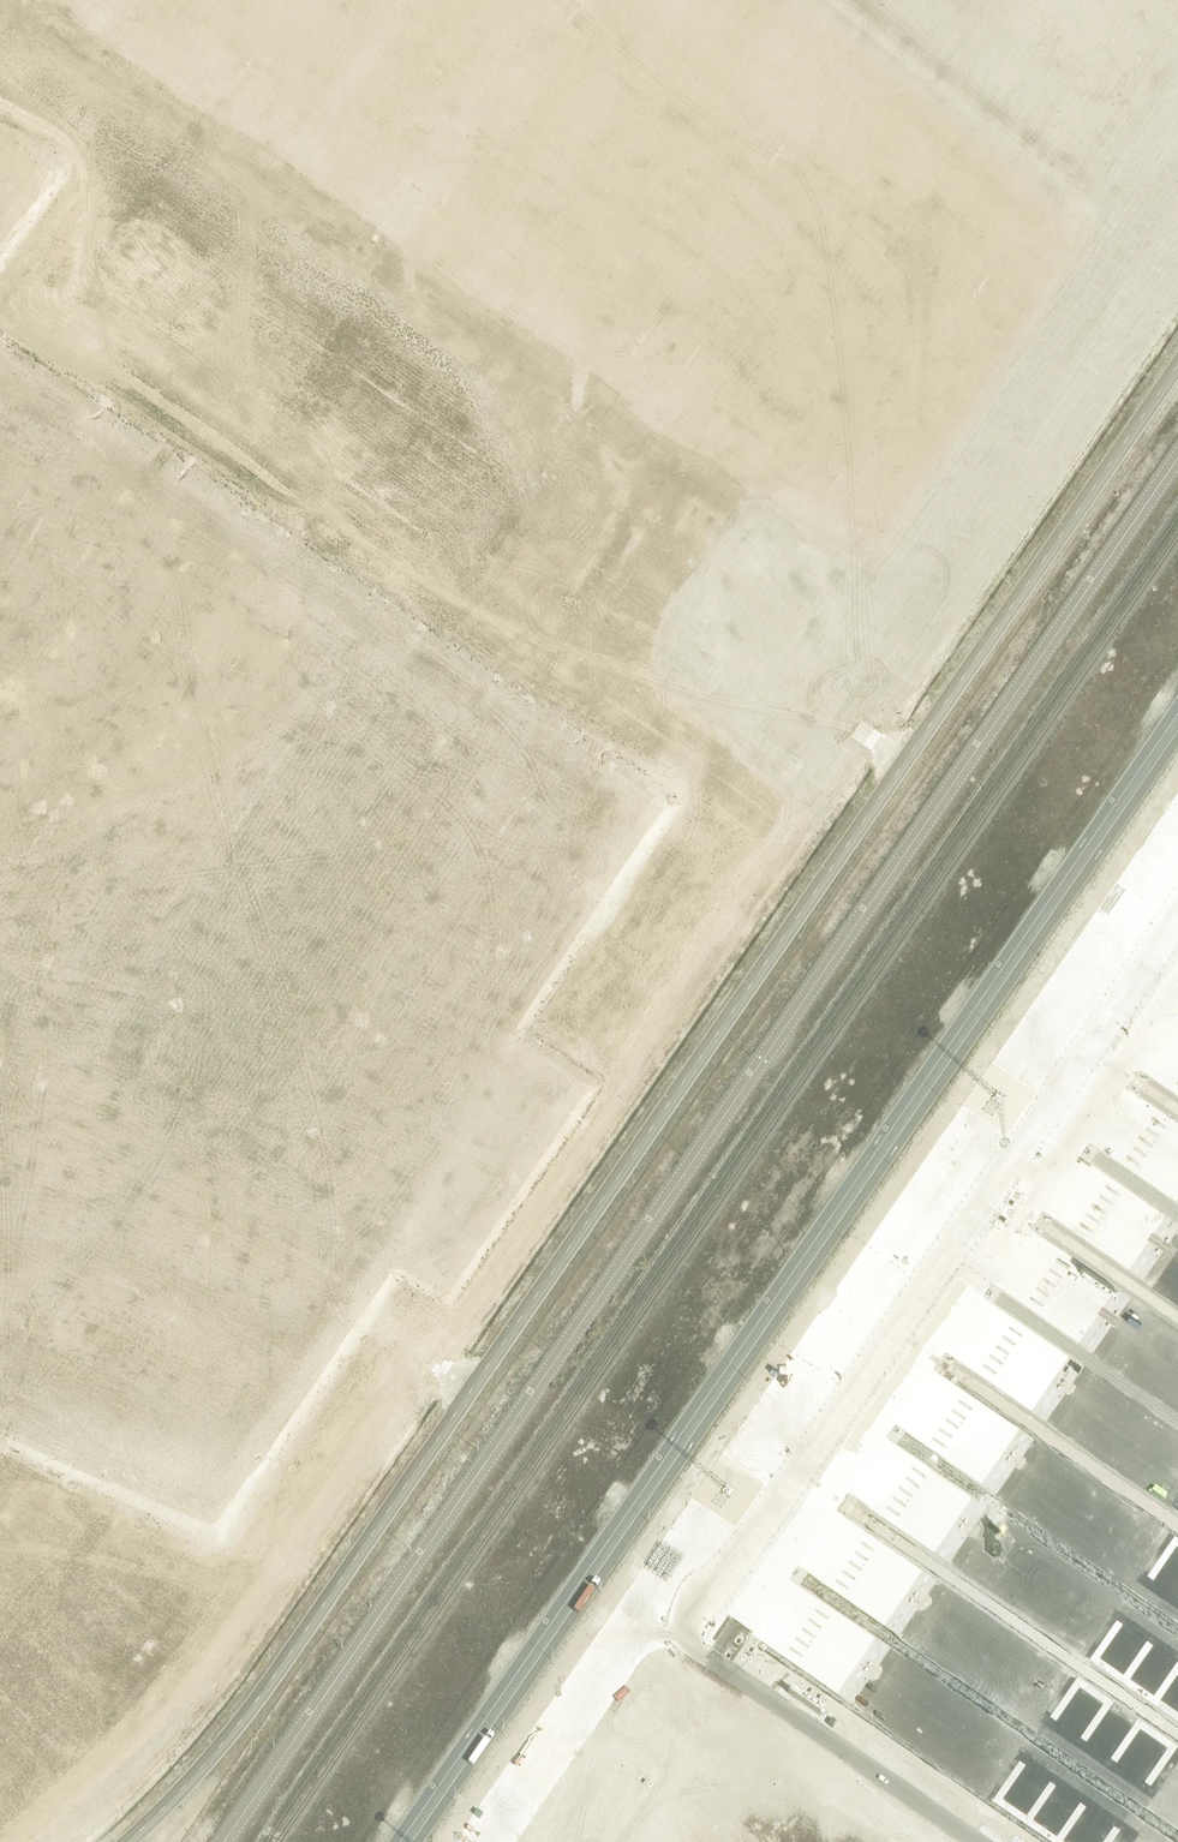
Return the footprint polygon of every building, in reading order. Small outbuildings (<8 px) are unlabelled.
[(1087,1269),(1084,1274),(1112,1293),(1115,1288),(1087,1269)]
